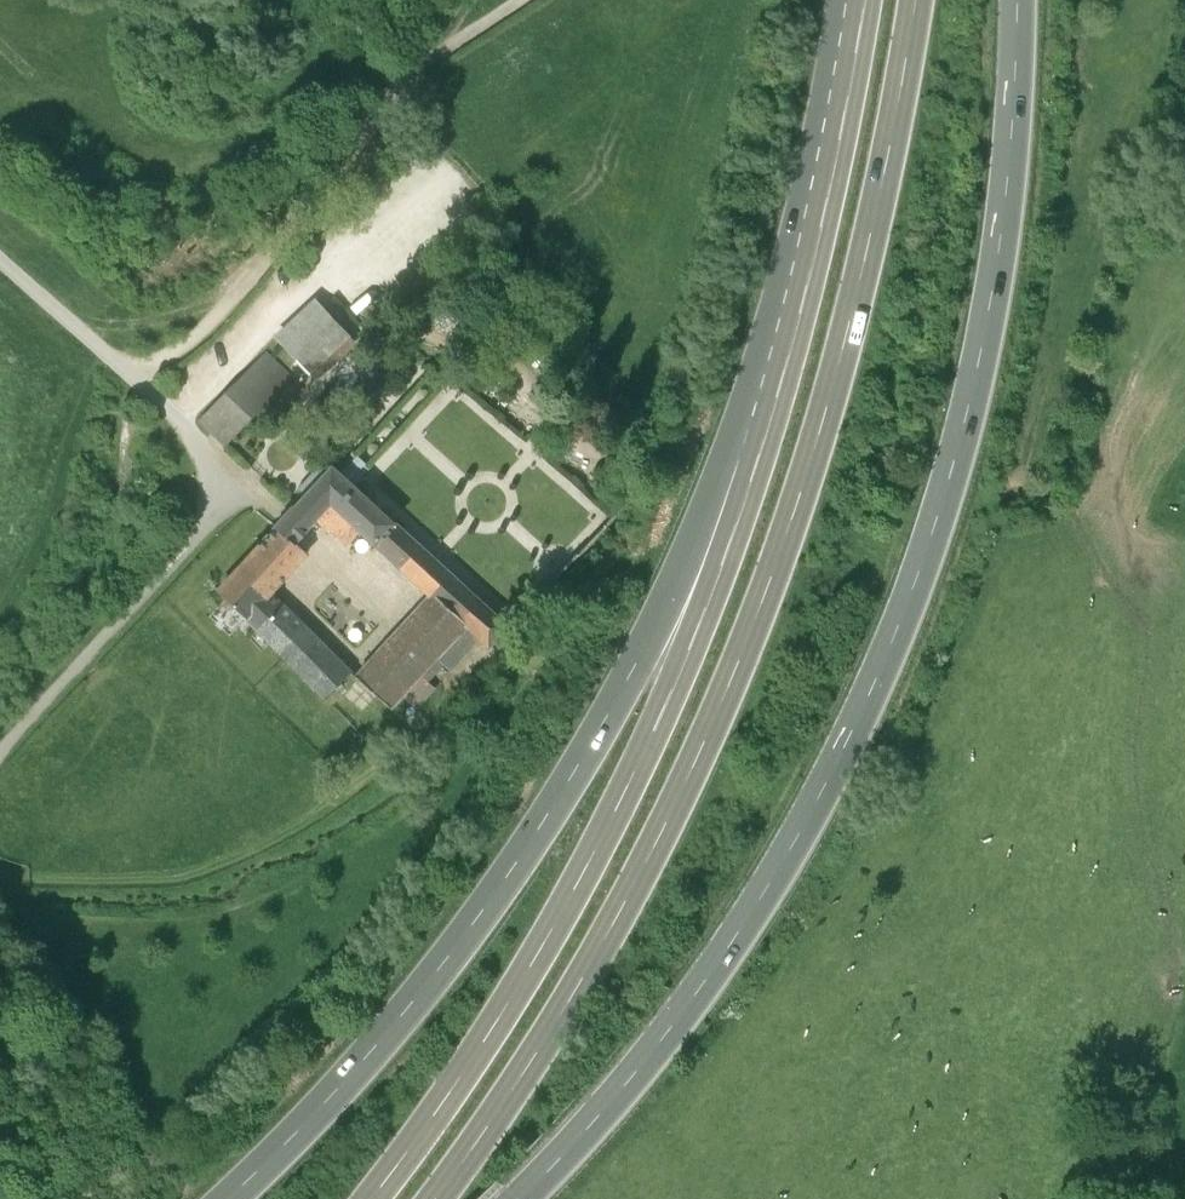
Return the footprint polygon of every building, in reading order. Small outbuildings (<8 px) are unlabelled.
[(312,310),(273,346),(299,375),(338,338),(312,310)] [(251,355),(189,421),(217,447),(243,419),(253,428),(289,389),(251,355)] [(495,630),(323,472),(283,518),(269,534),(285,550),(300,534),(307,526),(337,553),(351,538),(419,600),(343,683),(377,717),(427,662),(442,676),(468,648),(474,653),(495,630)] [(285,550),(269,534),(206,597),(319,707),(343,683),(258,599),(296,560),(285,550)]
